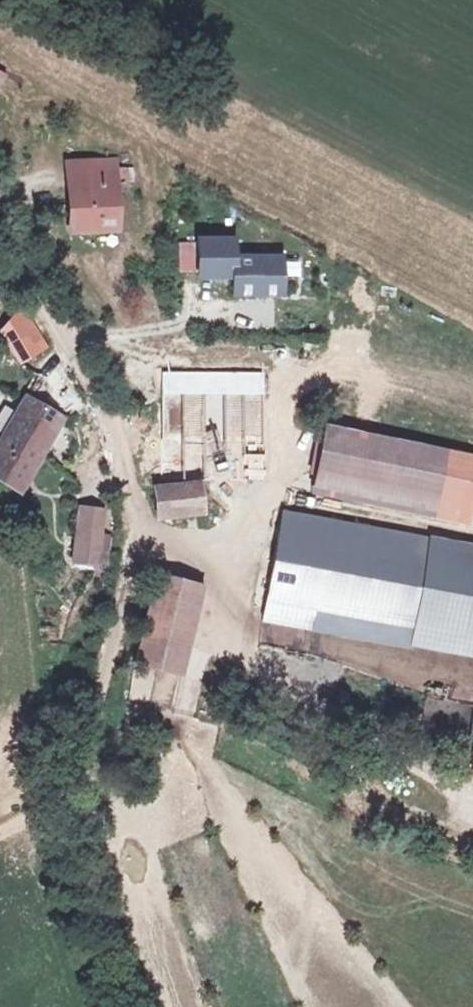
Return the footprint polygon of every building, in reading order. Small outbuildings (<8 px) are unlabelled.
[(112,161),(68,162),(69,188),(113,186),(112,161)] [(113,186),(69,188),(72,231),(115,230),(113,186)] [(284,257),(237,258),(237,239),(196,239),(197,284),(229,284),(229,301),(284,300),(284,257)] [(194,244),(177,244),(178,274),(195,274),(194,244)] [(18,369),(49,351),(26,311),(0,326),(0,337),(18,369)] [(49,410),(62,388),(39,375),(26,396),(49,410)] [(63,418),(49,410),(26,396),(0,439),(0,482),(18,493),(63,418)] [(448,451),(325,426),(311,492),(434,517),(448,451)] [(183,485),(186,515),(205,513),(203,483),(183,485)] [(155,487),(157,517),(186,515),(183,485),(155,487)] [(99,535),(102,514),(79,511),(77,533),(99,535)] [(283,511),(262,620),(307,629),(310,616),(411,635),(472,647),(472,546),(283,511)] [(73,559),(96,562),(99,535),(77,533),(73,559)] [(181,674),(204,586),(155,574),(133,661),(181,674)] [(411,635),(409,645),(472,657),(472,647),(411,635)]
